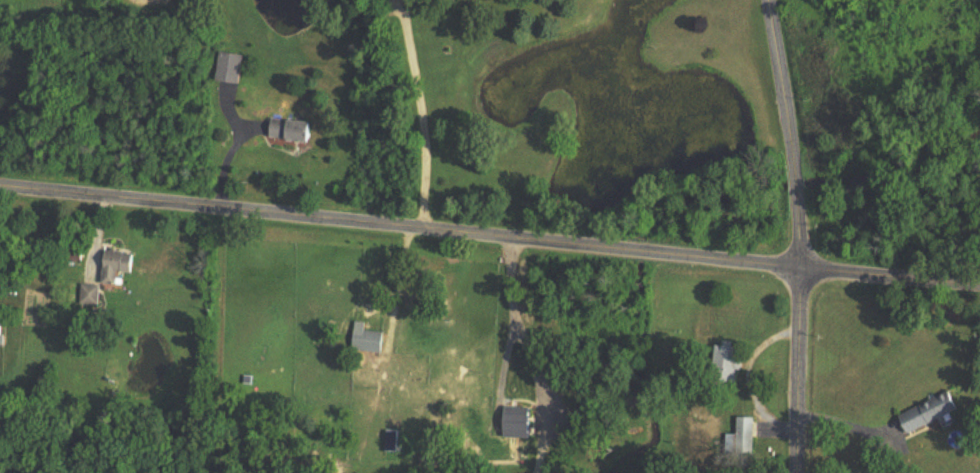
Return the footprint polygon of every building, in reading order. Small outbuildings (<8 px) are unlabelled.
[(237,85),(246,57),(229,51),(220,79),(237,85)] [(271,119),(270,139),(312,142),(314,122),(271,119)] [(118,271),(133,273),(135,254),(106,251),(102,283),(116,284),(118,271)] [(99,287),(82,284),(79,303),(96,305),(99,287)] [(381,354),(383,333),(354,330),(352,352),(381,354)] [(739,343),(719,342),(717,383),(738,384),(739,343)] [(900,414),(908,434),(939,421),(942,427),(955,421),(952,413),(962,409),(954,391),(900,414)] [(506,437),(533,437),(533,408),(506,408),(506,437)] [(726,449),(753,449),(753,417),(737,417),(737,434),(726,434),(726,449)] [(400,430),(386,430),(386,453),(400,453),(400,430)]
